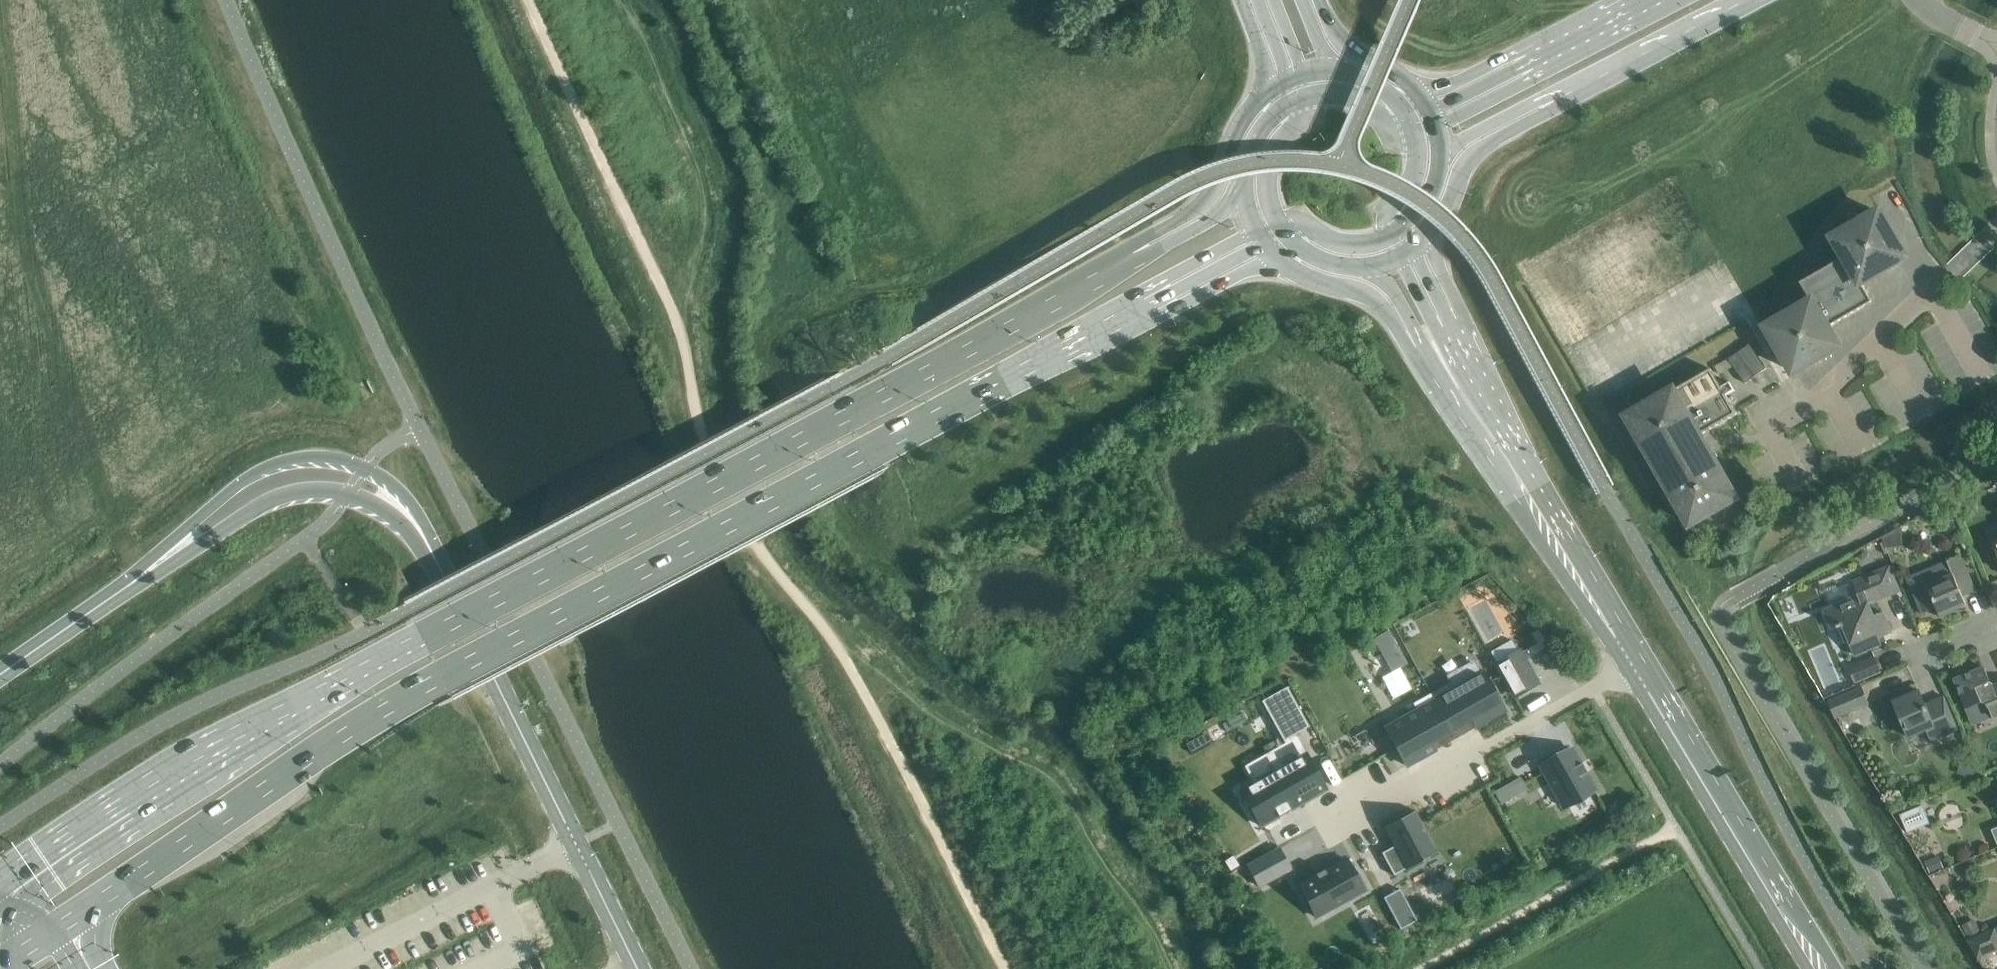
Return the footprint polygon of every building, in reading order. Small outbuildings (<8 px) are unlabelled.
[(1879,211),(1839,235),(1834,237),(1845,256),(1846,256),(1861,282),(1906,257),(1879,211)] [(1801,282),(1812,301),(1828,327),(1867,304),(1869,296),(1861,282),(1846,256),(1845,256),(1801,282)] [(1836,340),(1828,327),(1812,301),(1767,327),(1794,372),(1834,349),(1836,340)] [(1750,344),(1739,352),(1756,376),(1767,368),(1750,344)] [(1746,383),(1756,376),(1739,352),(1729,359),(1746,383)] [(1738,413),(1712,368),(1629,416),(1691,523),(1736,497),(1700,435),(1738,413)] [(1937,607),(1940,615),(1957,608),(1956,605),(1965,602),(1963,596),(1976,591),(1961,555),(1907,578),(1923,613),(1937,607)] [(1835,605),(1824,609),(1832,628),(1837,626),(1838,628),(1843,625),(1856,655),(1881,644),(1878,637),(1892,632),(1887,620),(1884,612),(1875,616),(1869,604),(1900,591),(1890,566),(1865,576),(1853,581),(1859,595),(1835,605)] [(1536,645),(1548,638),(1540,629),(1530,634),(1536,645)] [(1380,649),(1395,640),(1389,630),(1374,639),(1380,649)] [(1519,651),(1497,664),(1514,696),(1537,683),(1519,651)] [(1881,670),(1875,657),(1849,668),(1855,681),(1881,670)] [(1451,681),(1430,693),(1450,728),(1471,716),(1477,726),(1504,711),(1483,672),(1481,674),(1475,664),(1449,678),(1451,681)] [(1993,718),(1996,717),(1996,683),(1995,683),(1991,682),(1984,666),(1955,679),(1967,708),(1982,702),(1987,704),(1993,718)] [(1287,687),(1265,699),(1287,739),(1296,734),(1309,726),(1287,687)] [(1836,717),(1869,703),(1862,687),(1829,701),(1836,717)] [(1904,699),(1895,703),(1909,737),(1927,730),(1932,741),(1958,729),(1944,695),(1925,703),(1919,689),(1903,696),(1904,699)] [(1416,710),(1385,727),(1407,766),(1435,750),(1429,739),(1450,728),(1430,693),(1413,703),(1416,710)] [(1186,744),(1191,752),(1212,740),(1208,732),(1186,744)] [(1571,748),(1540,765),(1564,807),(1595,790),(1571,748)] [(1255,783),(1241,790),(1261,825),(1278,816),(1279,817),(1280,816),(1280,815),(1289,810),(1290,811),(1291,810),(1290,809),(1302,802),(1327,788),(1307,753),(1307,754),(1255,783)] [(1520,777),(1494,792),(1501,804),(1527,789),(1520,777)] [(1925,808),(1903,817),(1911,836),(1933,826),(1925,808)] [(1394,846),(1382,853),(1394,875),(1407,868),(1406,867),(1437,851),(1416,812),(1385,829),(1394,846)] [(1279,848),(1249,864),(1260,885),(1290,868),(1279,848)] [(1317,876),(1299,885),(1316,917),(1364,890),(1347,859),(1326,871),(1325,869),(1324,869),(1324,870),(1325,871),(1318,875),(1317,873),(1316,874),(1317,876)] [(1415,920),(1399,890),(1385,897),(1401,928),(1415,920)] [(1974,918),(1962,924),(1969,937),(1980,931),(1974,918)] [(1996,948),(1996,932),(1995,927),(1967,939),(1977,957),(1996,948)]
